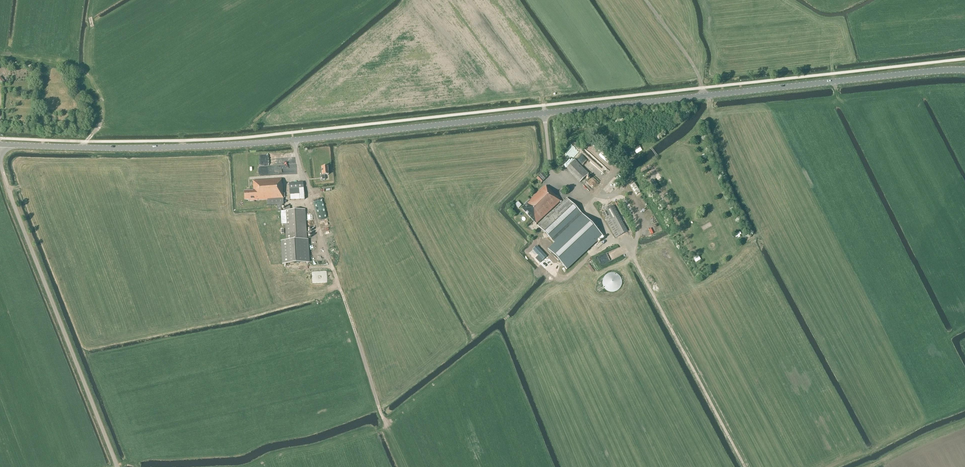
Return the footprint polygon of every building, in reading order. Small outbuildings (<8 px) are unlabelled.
[(638,145),(628,151),(630,154),(633,153),(639,149),(640,148),(638,145)] [(580,183),(589,174),(575,160),(566,168),(580,183)] [(284,173),(283,164),(263,164),(263,174),(284,173)] [(541,183),(547,178),(542,173),(537,179),(541,183)] [(245,191),(244,191),(245,199),(245,200),(249,200),(249,201),(267,200),(268,206),(269,206),(277,205),(277,208),(278,211),(282,211),(281,208),(282,208),(282,205),(283,205),(283,203),(283,199),(283,184),(282,184),(281,179),(253,181),(254,191),(246,191),(245,191)] [(654,180),(651,182),(656,191),(659,189),(654,180)] [(290,196),(304,195),(304,188),(303,182),(289,183),(289,190),(290,196)] [(634,183),(631,185),(637,195),(640,192),(634,183)] [(548,190),(545,186),(521,208),(536,224),(560,202),(560,203),(561,202),(549,189),(548,190)] [(537,226),(555,244),(548,250),(566,269),(602,236),(566,199),(537,226)] [(282,211),(280,211),(281,225),(285,225),(286,242),(293,241),(298,241),(299,241),(300,241),(307,240),(305,210),(290,210),(290,206),(284,207),(285,211),(282,211)] [(616,238),(627,232),(613,206),(606,210),(607,211),(602,213),(616,238)] [(293,241),(282,242),(283,264),(308,263),(307,240),(300,241),(299,241),(298,241),(293,241)] [(602,262),(619,257),(616,249),(603,253),(604,258),(601,259),(602,262)] [(618,291),(620,290),(621,288),(622,287),(622,285),(622,283),(622,281),(621,279),(620,278),(619,276),(618,275),(616,274),(614,274),(613,273),(611,274),(609,274),(607,275),(606,276),(605,277),(604,279),(603,281),(603,283),(603,284),(603,286),(604,288),(605,289),(606,291),(608,292),(609,293),(611,293),(613,293),(615,293),(617,292),(618,291)]
